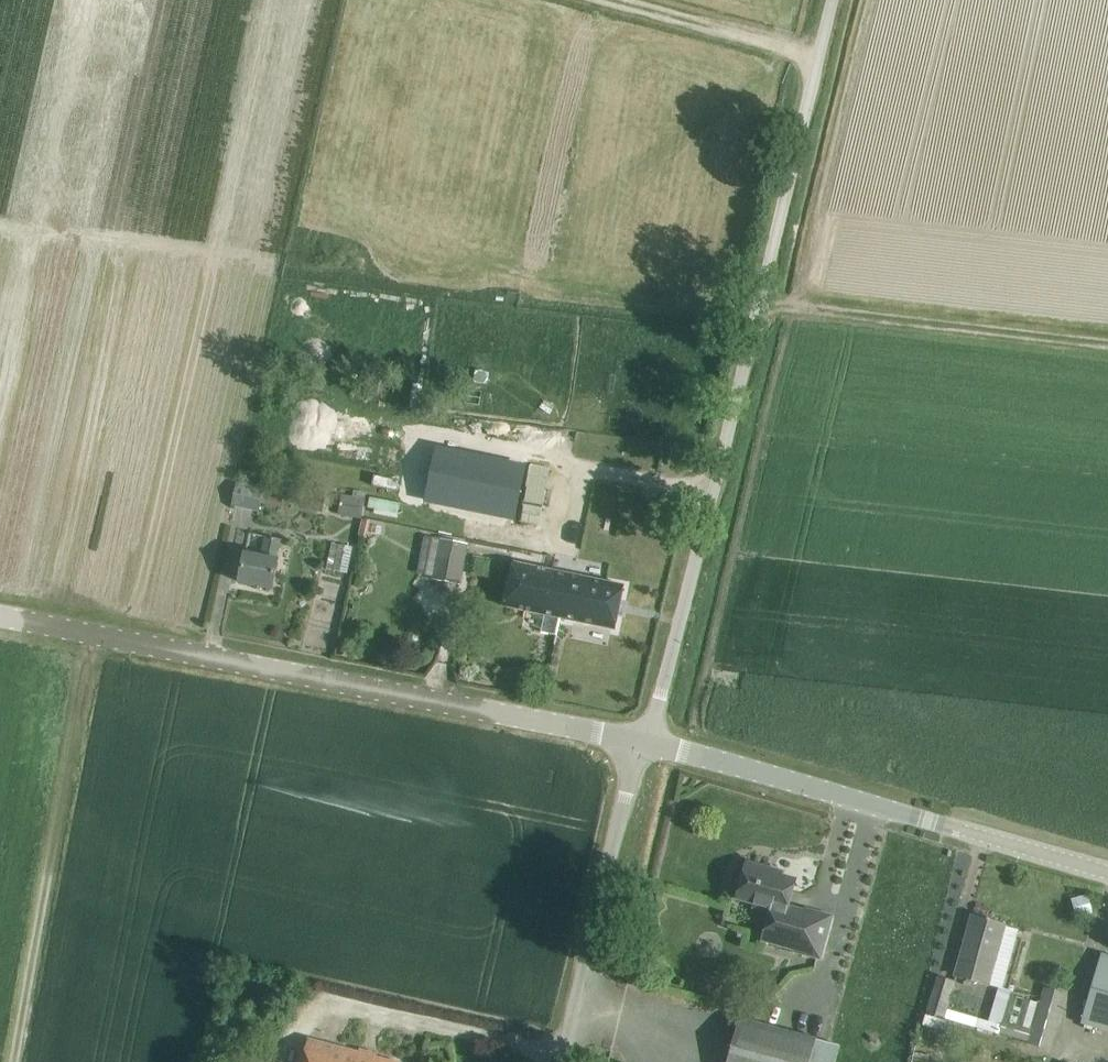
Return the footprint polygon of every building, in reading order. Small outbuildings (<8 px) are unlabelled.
[(490,383),(491,373),(478,371),(476,381),(490,383)] [(550,467),(464,452),(454,509),(541,524),(550,467)] [(263,488),(238,483),(233,504),(260,509),(263,488)] [(319,511),(329,513),(333,495),(323,493),(319,511)] [(344,494),(340,514),(363,518),(365,498),(344,494)] [(367,508),(398,517),(402,503),(371,495),(367,508)] [(360,533),(368,535),(372,520),(363,518),(360,533)] [(264,557),(246,553),(240,582),(274,589),(280,561),(279,560),(283,540),(268,537),(264,557)] [(440,540),(425,537),(420,560),(438,564),(436,577),(460,582),(468,543),(441,537),(440,540)] [(329,561),(348,566),(353,547),(334,542),(329,561)] [(550,595),(554,571),(515,564),(507,607),(545,615),(541,632),(559,636),(562,618),(560,618),(564,599),(550,595)] [(625,586),(554,571),(550,595),(564,599),(560,618),(562,618),(616,629),(625,586)] [(771,868),(748,862),(738,898),(754,903),(753,908),(769,912),(761,942),(794,950),(794,953),(820,960),(832,918),(813,912),(812,914),(789,907),(797,880),(782,876),(783,872),(776,870),(776,872),(770,871),(771,868)] [(1074,900),(1077,916),(1093,913),(1089,897),(1074,900)] [(986,923),(974,916),(958,977),(990,986),(1003,929),(991,922),(992,920),(989,918),(986,923)] [(1104,953),(1083,1024),(1107,1031),(1107,954),(1104,953)] [(955,981),(939,977),(930,1013),(946,1017),(948,1008),(955,981)] [(1045,987),(1040,1003),(1011,995),(1013,989),(999,985),(989,1020),(948,1008),(946,1017),(1029,1040),(1029,1042),(1052,1049),(1068,993),(1045,987)] [(817,1038),(739,1016),(727,1061),(810,1061),(817,1038)] [(311,1039),(305,1061),(395,1061),(311,1039)]
